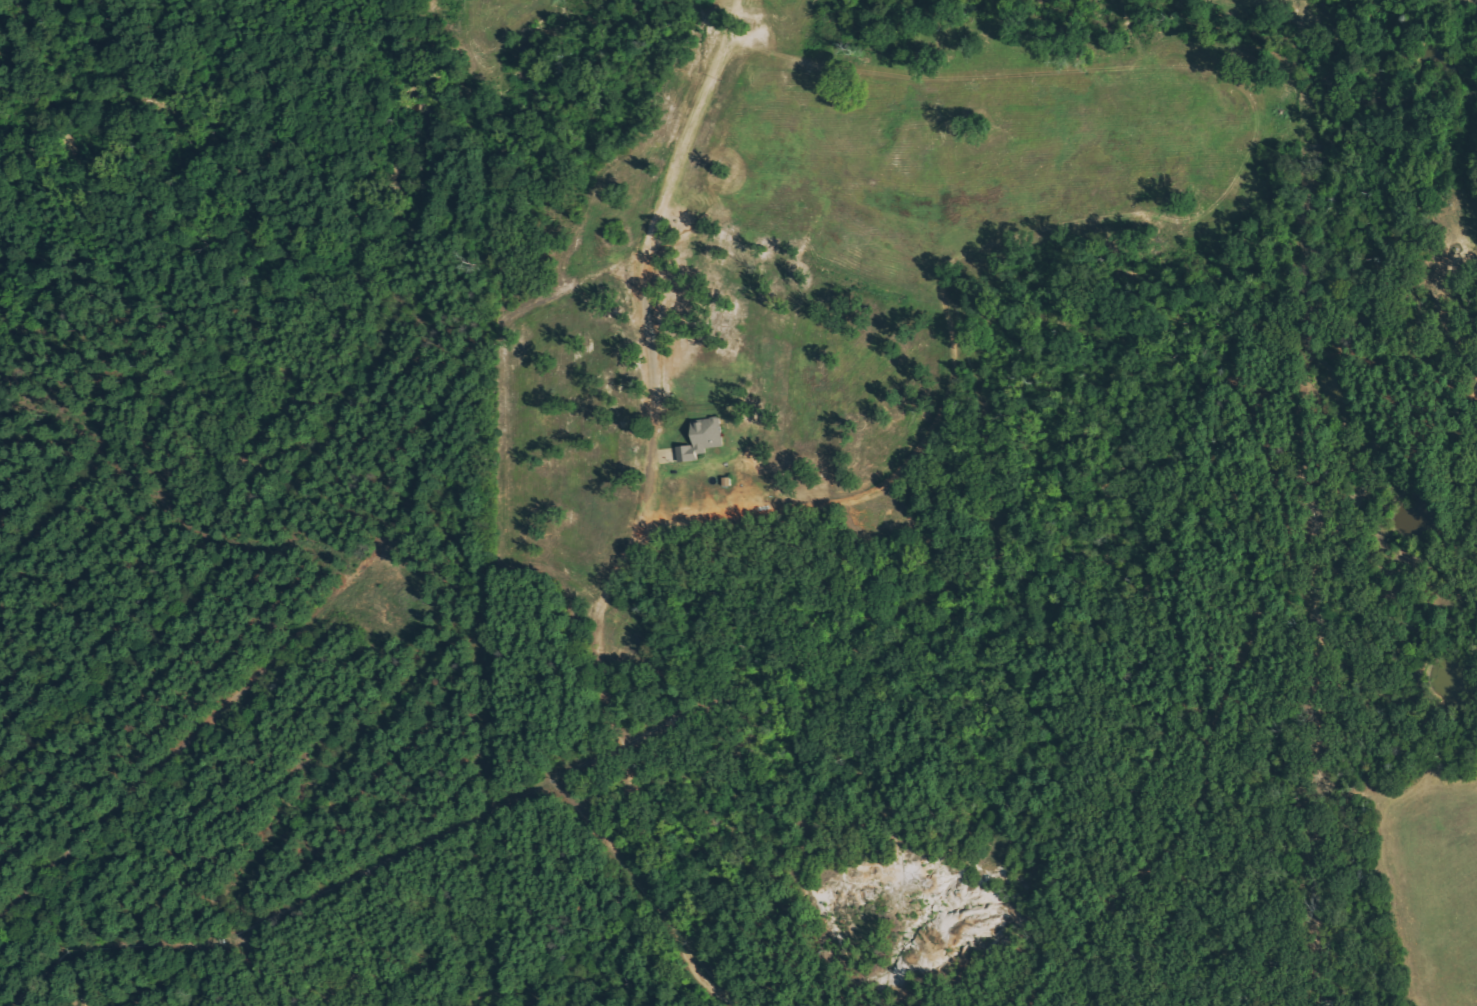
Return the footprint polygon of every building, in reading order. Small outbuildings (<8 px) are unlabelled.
[(676,447),(678,463),(697,461),(696,455),(705,454),(705,449),(723,447),(720,419),(689,422),(692,445),(676,447)]
